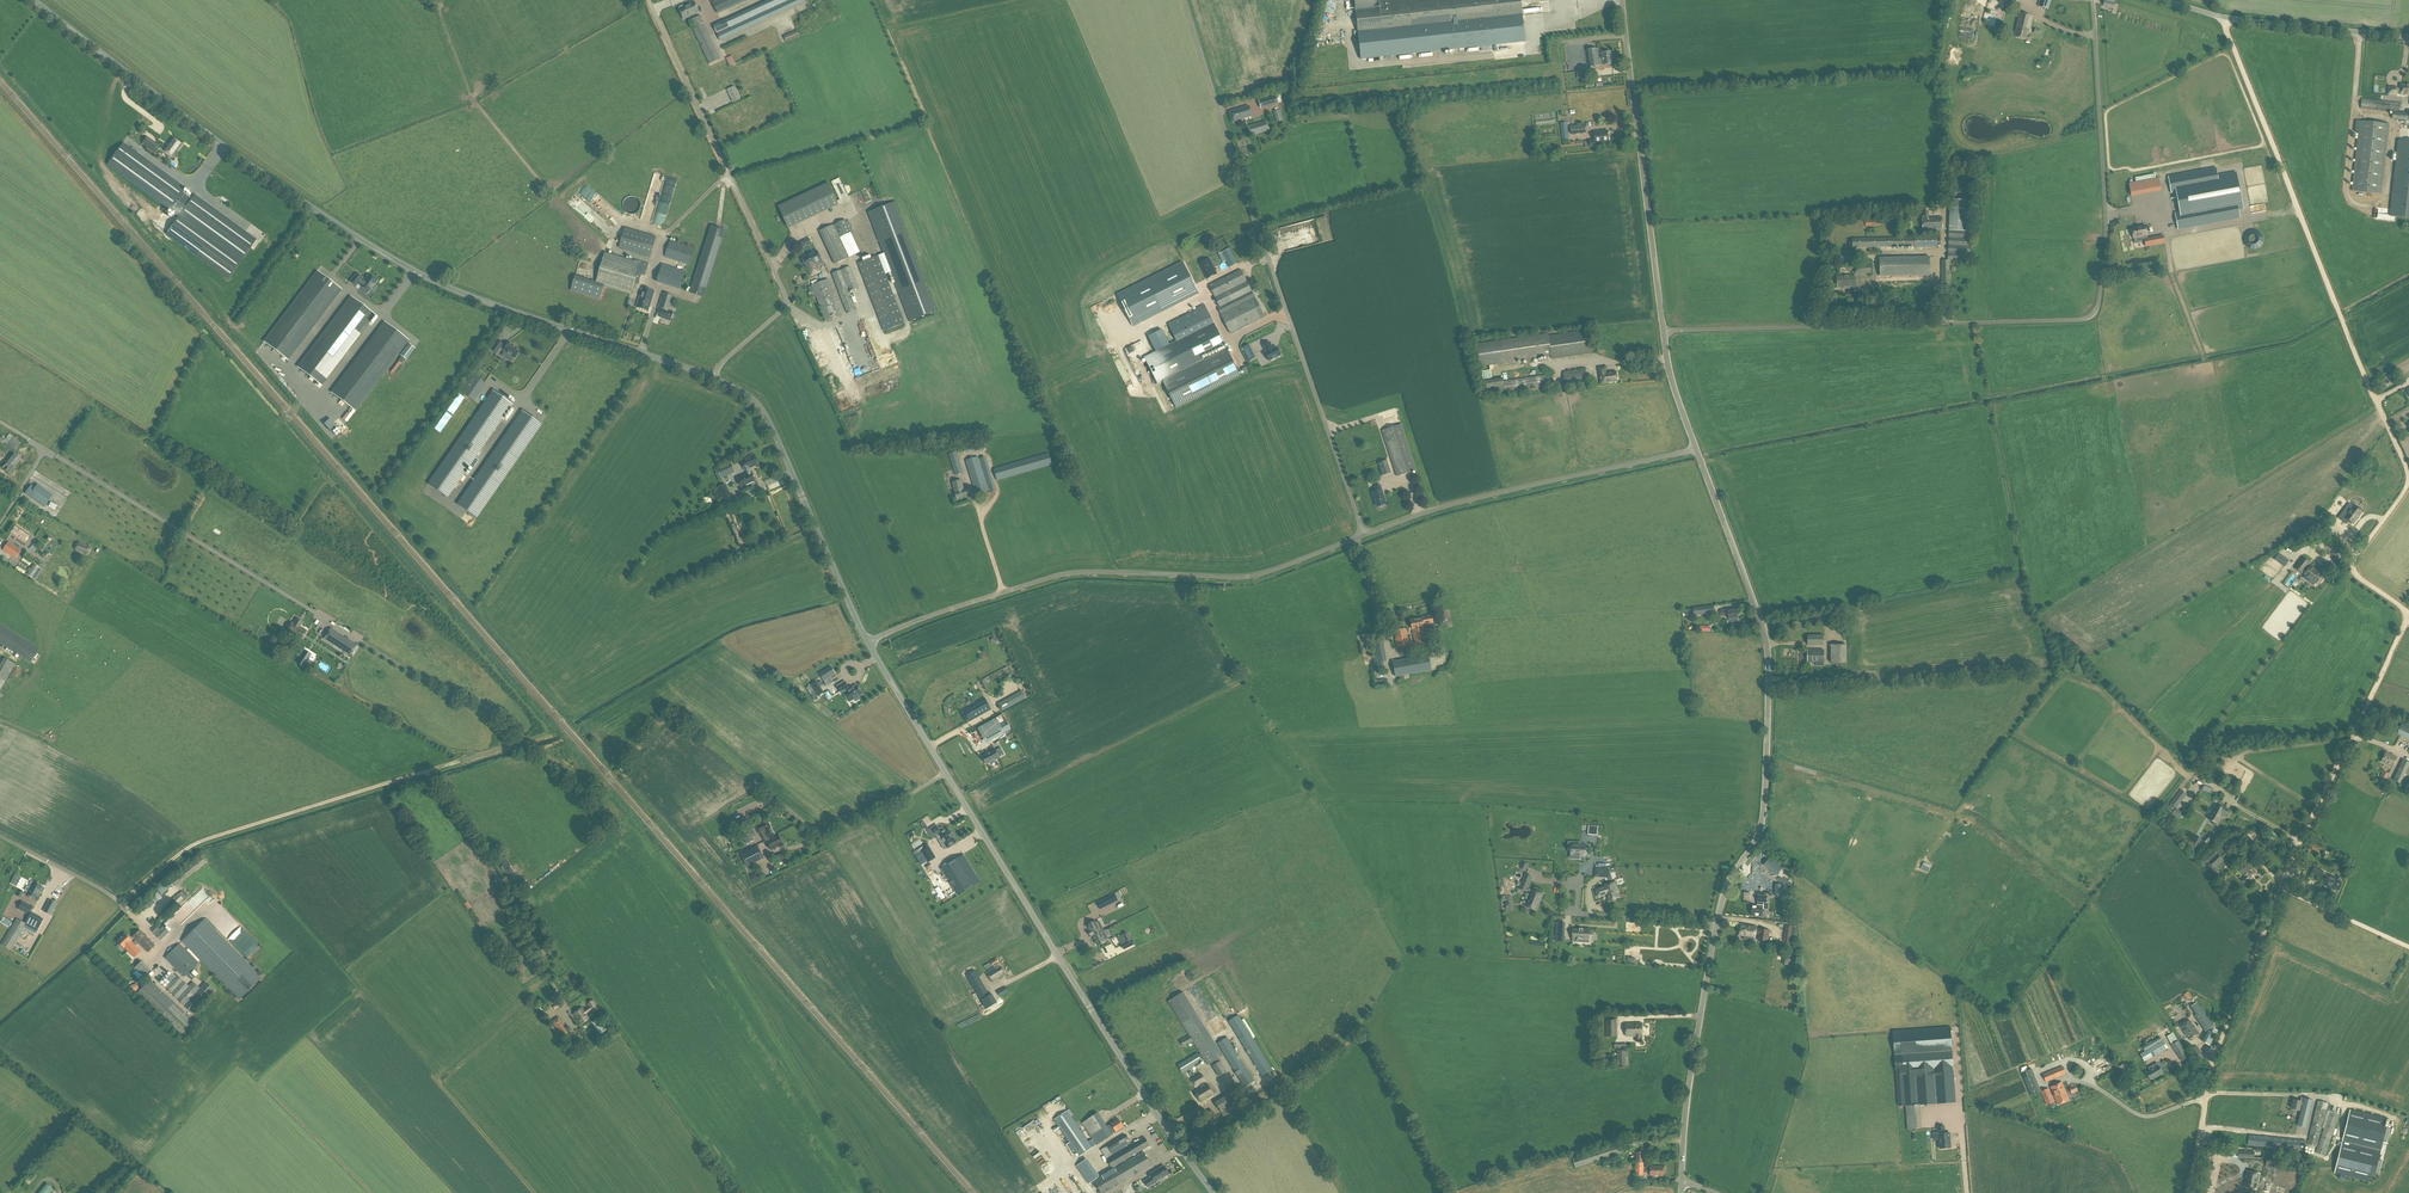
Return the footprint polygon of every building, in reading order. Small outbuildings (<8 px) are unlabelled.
[(713,2),(718,13),(747,0),(718,0),(713,2)] [(714,26),(721,40),(807,1),(807,0),(770,0),(714,26)] [(1358,21),(1356,21),(1360,60),(1525,42),(1522,16),(1521,16),(1519,0),(1356,0),(1358,21)] [(1950,52),(1976,57),(1986,3),(1970,0),(1960,0),(1950,52)] [(2039,11),(2049,14),(2053,0),(2044,0),(2043,2),(2041,2),(2039,11)] [(2106,1),(2104,7),(2113,9),(2115,3),(2106,1)] [(695,2),(680,9),(684,19),(699,12),(695,2)] [(2020,14),(2015,37),(2026,40),(2026,42),(2031,43),(2032,36),(2029,35),(2033,17),(2020,14)] [(780,28),(782,34),(791,31),(788,22),(784,23),(785,26),(780,28)] [(1598,49),(1587,51),(1589,67),(1600,66),(1600,65),(1604,64),(1604,65),(1613,64),(1612,52),(1603,53),(1603,59),(1600,59),(1598,49)] [(727,67),(734,64),(730,55),(723,58),(727,67)] [(1585,71),(1577,72),(1578,79),(1586,79),(1585,71)] [(2400,94),(2408,95),(2408,84),(2407,85),(2402,84),(2401,85),(2400,94)] [(729,102),(737,100),(733,87),(726,89),(729,102)] [(1280,107),(1277,98),(1272,99),(1275,109),(1280,107)] [(2361,109),(2393,112),(2392,125),(2408,126),(2408,129),(2408,113),(2400,113),(2401,103),(2362,98),(2361,109)] [(1249,106),(1232,111),(1235,121),(1252,116),(1249,106)] [(1283,121),(1280,110),(1273,112),(1276,122),(1283,121)] [(2358,133),(2352,191),(2381,195),(2389,125),(2356,121),(2355,132),(2358,133)] [(1263,124),(1249,128),(1251,136),(1265,131),(1263,124)] [(1585,125),(1571,126),(1572,134),(1586,133),(1585,125)] [(1595,140),(1590,141),(1591,148),(1597,147),(1596,143),(1609,142),(1608,132),(1600,132),(1595,132),(1595,140)] [(726,142),(732,139),(728,133),(723,136),(726,142)] [(158,147),(146,138),(142,144),(154,152),(158,147)] [(182,145),(172,138),(163,150),(173,157),(182,145)] [(2399,141),(2391,217),(2408,219),(2408,142),(2399,141)] [(169,209),(179,216),(166,234),(228,279),(257,240),(195,195),(192,198),(183,191),(185,188),(123,143),(107,165),(169,210),(169,209)] [(2243,209),(2236,172),(2217,176),(2216,168),(2168,176),(2171,193),(2176,192),(2180,212),(2175,213),(2178,229),(2240,218),(2238,210),(2243,209)] [(2159,178),(2129,184),(2132,195),(2161,190),(2159,178)] [(828,185),(780,208),(788,226),(837,203),(828,185)] [(623,204),(623,205),(623,206),(623,207),(624,209),(624,210),(625,212),(627,213),(629,214),(631,214),(632,214),(635,214),(636,213),(637,213),(638,212),(639,211),(640,210),(641,208),(641,207),(641,205),(641,203),(640,202),(639,200),(638,199),(638,198),(637,197),(635,197),(633,196),(632,196),(629,197),(628,197),(627,197),(626,199),(624,200),(624,201),(623,202),(623,204)] [(1950,230),(1948,260),(1948,261),(1950,261),(1971,262),(1974,201),(1951,199),(1949,230),(1950,230)] [(868,215),(883,254),(879,256),(886,274),(890,273),(909,322),(936,312),(894,204),(868,215)] [(1929,210),(1923,210),(1924,231),(1930,231),(1930,229),(1943,228),(1942,217),(1930,218),(1929,210)] [(1318,237),(1329,235),(1324,216),(1302,221),(1303,225),(1308,224),(1309,229),(1311,228),(1312,233),(1316,232),(1318,237)] [(844,221),(818,232),(833,265),(856,255),(847,235),(850,234),(844,221)] [(703,248),(689,292),(704,297),(726,229),(721,227),(716,226),(711,224),(703,248)] [(2147,235),(2145,225),(2131,228),(2133,238),(2144,236),(2145,239),(2144,239),(2146,246),(2164,242),(2163,235),(2148,238),(2147,235)] [(656,237),(626,228),(620,248),(650,257),(656,237)] [(1850,239),(1850,246),(1853,246),(1853,248),(1937,247),(1937,236),(1850,239)] [(810,238),(803,241),(806,246),(812,243),(810,238)] [(670,241),(665,257),(689,264),(694,248),(670,241)] [(1229,249),(1222,253),(1226,263),(1234,259),(1229,249)] [(318,267),(324,257),(314,250),(304,265),(311,269),(313,264),(318,267)] [(818,251),(803,257),(809,272),(810,271),(813,277),(816,275),(813,270),(817,268),(816,265),(823,262),(818,251)] [(645,275),(648,266),(649,265),(646,264),(636,261),(636,262),(605,253),(602,265),(597,283),(605,286),(633,294),(636,282),(640,284),(643,275),(645,275)] [(879,256),(859,264),(885,332),(905,324),(886,274),(879,256)] [(1930,256),(1880,257),(1880,276),(1930,275),(1930,256)] [(1210,259),(1200,264),(1207,279),(1217,274),(1210,259)] [(1942,260),(1942,291),(1950,291),(1950,261),(1948,261),(1948,260),(1942,260)] [(1198,294),(1199,294),(1190,277),(1182,262),(1140,283),(1117,295),(1125,310),(1133,327),(1156,315),(1198,294)] [(663,264),(657,282),(681,289),(686,272),(663,264)] [(1857,264),(1857,274),(1872,273),(1872,264),(1857,264)] [(850,267),(833,274),(848,313),(857,310),(850,292),(858,288),(850,267)] [(1241,269),(1209,285),(1220,307),(1218,308),(1231,334),(1265,317),(1256,298),(1252,291),(1241,269)] [(288,360),(341,290),(317,271),(264,341),(288,360)] [(362,277),(357,273),(350,282),(356,286),(358,283),(361,285),(360,286),(368,292),(371,289),(374,290),(376,287),(374,285),(377,280),(369,274),(364,282),(361,279),(362,277)] [(801,275),(794,277),(796,283),(803,281),(801,275)] [(1856,275),(1838,275),(1838,289),(1857,289),(1856,275)] [(601,300),(605,286),(597,283),(576,277),(572,292),(601,300)] [(829,280),(813,286),(826,321),(842,315),(829,280)] [(643,288),(637,307),(649,311),(655,291),(643,288)] [(663,293),(659,308),(663,309),(661,318),(671,321),(674,312),(670,311),(675,297),(663,293)] [(322,385),(375,315),(350,297),(297,367),(322,385)] [(1214,322),(1205,304),(1196,309),(1196,310),(1168,324),(1177,341),(1214,322)] [(356,411),(409,341),(384,322),(331,392),(356,411)] [(1222,340),(1214,322),(1177,341),(1145,357),(1158,383),(1162,381),(1204,360),(1199,351),(1222,340)] [(860,356),(850,325),(836,329),(846,361),(860,356)] [(1169,344),(1162,330),(1148,336),(1148,337),(1154,349),(1156,351),(1169,344)] [(1549,334),(1474,344),(1477,367),(1552,356),(1552,359),(1592,354),(1588,331),(1549,336),(1549,334)] [(505,347),(502,345),(503,344),(497,340),(490,350),(496,354),(500,348),(505,352),(504,354),(508,357),(509,355),(515,358),(520,350),(509,342),(505,347)] [(1269,361),(1281,355),(1277,347),(1273,349),(1270,342),(1263,346),(1267,352),(1265,353),(1269,361)] [(409,344),(400,355),(406,359),(414,348),(409,344)] [(865,347),(873,372),(877,370),(870,346),(865,347)] [(1240,376),(1226,348),(1204,360),(1162,381),(1176,408),(1240,376)] [(1244,352),(1246,358),(1253,354),(1251,349),(1244,352)] [(2392,366),(2400,384),(2408,380),(2408,358),(2392,366)] [(1607,367),(1599,368),(1601,385),(1609,384),(1609,383),(1618,382),(1617,372),(1608,373),(1607,367)] [(1586,370),(1564,373),(1566,385),(1588,382),(1586,370)] [(473,400),(484,383),(473,375),(461,392),(473,400)] [(1553,375),(1504,382),(1505,391),(1555,384),(1553,375)] [(1503,378),(1486,381),(1488,394),(1505,391),(1504,382),(1503,378)] [(448,498),(513,403),(493,389),(428,484),(448,498)] [(477,518),(542,423),(522,410),(457,504),(477,518)] [(2408,429),(2408,421),(2401,424),(2401,423),(2398,425),(2401,431),(2405,429),(2406,431),(2408,429)] [(1403,424),(1383,430),(1398,476),(1417,470),(1403,424)] [(13,459),(5,470),(11,474),(21,460),(22,460),(26,454),(27,455),(30,451),(14,440),(11,441),(10,443),(8,446),(12,448),(12,449),(13,450),(12,452),(15,455),(15,456),(17,457),(14,460),(13,459)] [(2404,440),(2399,442),(2403,450),(2408,447),(2404,440)] [(957,452),(949,454),(956,476),(964,473),(957,452)] [(1049,453),(994,469),(997,481),(1053,465),(1049,453)] [(742,475),(738,477),(743,489),(748,487),(747,486),(751,484),(752,486),(756,484),(755,483),(756,483),(751,471),(751,472),(750,468),(758,465),(754,456),(742,461),(746,470),(748,473),(746,473),(747,474),(743,476),(742,475)] [(978,457),(966,461),(977,494),(988,491),(986,483),(978,457)] [(1380,470),(1384,468),(1386,474),(1391,473),(1387,461),(1378,464),(1380,470)] [(731,462),(717,468),(722,478),(736,472),(731,462)] [(961,480),(953,483),(955,491),(955,492),(958,501),(971,497),(968,488),(964,489),(961,480)] [(988,491),(989,493),(995,491),(992,481),(986,483),(988,491)] [(726,485),(717,489),(723,502),(732,499),(726,485)] [(1375,491),(1372,492),(1377,507),(1386,504),(1383,496),(1384,495),(1381,485),(1374,487),(1375,491)] [(31,486),(24,494),(43,508),(52,497),(37,486),(35,489),(31,486)] [(2343,512),(2338,518),(2346,524),(2349,521),(2353,524),(2362,512),(2354,506),(2347,515),(2343,512)] [(17,526),(11,534),(23,543),(29,534),(17,526)] [(9,542),(3,550),(16,559),(22,551),(9,542)] [(79,543),(76,545),(74,549),(76,552),(86,555),(89,554),(90,549),(89,546),(79,543)] [(30,550),(19,567),(23,570),(35,553),(30,550)] [(2310,562),(2303,558),(2295,568),(2302,573),(2303,572),(2305,574),(2304,575),(2310,579),(2309,582),(2314,585),(2316,583),(2323,575),(2311,566),(2309,568),(2307,566),(2310,562)] [(30,572),(28,574),(35,579),(42,569),(35,564),(32,569),(30,568),(28,571),(30,572)] [(1714,605),(1693,608),(1694,615),(1710,612),(1709,605),(1713,605),(1714,605)] [(1730,609),(1721,610),(1722,616),(1729,615),(1729,619),(1733,619),(1733,620),(1735,621),(1737,621),(1738,620),(1738,618),(1739,618),(1738,615),(1740,615),(1740,614),(1740,611),(1739,610),(1738,610),(1730,611),(1730,609)] [(311,621),(314,617),(304,612),(301,616),(311,621)] [(1422,619),(1411,621),(1412,630),(1413,629),(1415,644),(1426,642),(1423,627),(1424,627),(1423,625),(1433,624),(1432,615),(1421,617),(1422,619)] [(293,622),(287,631),(301,640),(307,631),(293,622)] [(0,624),(0,643),(31,663),(40,648),(0,624)] [(1440,624),(1434,626),(1439,655),(1445,654),(1440,624)] [(356,645),(331,629),(324,639),(334,645),(343,650),(350,655),(356,645)] [(1406,629),(1395,631),(1398,648),(1410,646),(1406,629)] [(1825,635),(1808,635),(1808,646),(1825,645),(1825,635)] [(1383,640),(1371,642),(1375,664),(1387,661),(1383,640)] [(1847,645),(1832,645),(1832,663),(1847,663),(1847,645)] [(311,654),(305,650),(297,663),(304,667),(311,654)] [(1808,650),(1808,663),(1825,663),(1825,650),(1808,650)] [(1429,655),(1393,661),(1395,678),(1432,671),(1429,655)] [(15,664),(5,659),(0,667),(0,692),(15,664)] [(830,673),(836,669),(832,663),(821,669),(828,682),(834,678),(830,673)] [(845,681),(837,686),(841,691),(843,690),(845,692),(844,692),(849,701),(854,698),(855,701),(860,698),(859,696),(862,694),(857,685),(848,690),(847,688),(848,687),(845,681)] [(821,689),(816,682),(810,686),(815,693),(821,689)] [(985,699),(963,710),(970,722),(991,710),(985,699)] [(1009,707),(1005,700),(998,704),(1002,711),(1009,707)] [(1012,721),(1019,717),(1014,706),(1007,709),(1012,721)] [(1003,729),(997,718),(977,728),(983,739),(1003,729)] [(2398,735),(2408,740),(2408,728),(2402,725),(2398,735)] [(999,756),(1004,754),(1001,748),(996,750),(996,749),(982,757),(986,764),(1000,757),(999,756)] [(2386,753),(2382,762),(2392,767),(2397,758),(2386,753)] [(2393,781),(2401,784),(2408,767),(2408,762),(2403,760),(2399,770),(2398,770),(2393,781)] [(2383,772),(2378,782),(2384,785),(2389,774),(2383,772)] [(2185,793),(2182,791),(2171,805),(2172,805),(2168,810),(2173,813),(2172,814),(2181,820),(2183,817),(2175,810),(2174,807),(2185,793)] [(2215,810),(2209,820),(2216,824),(2220,819),(2219,819),(2222,815),(2226,817),(2230,810),(2221,805),(2219,807),(2218,806),(2216,810),(2215,810)] [(770,826),(771,826),(768,821),(768,822),(767,821),(756,826),(759,833),(765,830),(769,838),(766,840),(771,850),(783,844),(779,834),(775,836),(770,826)] [(933,839),(937,837),(944,849),(947,847),(947,848),(956,843),(947,829),(944,831),(942,828),(939,830),(937,826),(928,831),(933,839)] [(749,830),(741,833),(747,845),(755,841),(749,830)] [(2189,837),(2198,842),(2201,837),(2191,832),(2189,837)] [(2211,832),(2202,840),(2207,846),(2216,838),(2216,837),(2217,836),(2214,833),(2213,834),(2211,832)] [(2322,848),(2316,845),(2311,842),(2308,848),(2313,851),(2319,854),(2322,848)] [(925,850),(921,852),(927,862),(936,857),(929,844),(924,847),(925,850)] [(2213,849),(2202,859),(2207,864),(2209,862),(2214,868),(2223,860),(2221,858),(2225,854),(2217,846),(2213,850),(2213,849)] [(758,847),(745,853),(747,858),(750,863),(763,857),(758,847)] [(1587,858),(1588,851),(1586,851),(1586,848),(1582,848),(1573,848),(1572,858),(1581,858),(1581,859),(1586,859),(1586,857),(1587,858)] [(1567,855),(1530,855),(1531,861),(1548,860),(1549,864),(1552,864),(1552,868),(1561,867),(1561,862),(1567,862),(1567,855)] [(201,857),(172,881),(176,886),(206,863),(201,857)] [(510,866),(505,857),(499,861),(504,870),(510,866)] [(964,857),(942,870),(958,896),(980,882),(964,857)] [(1771,857),(1764,865),(1776,875),(1783,867),(1771,857)] [(1931,866),(1924,863),(1922,868),(1928,871),(1931,866)] [(2247,864),(2240,871),(2245,876),(2242,880),(2246,883),(2249,880),(2256,872),(2247,864)] [(2314,866),(2311,873),(2321,878),(2324,871),(2314,866)] [(511,868),(507,871),(511,877),(515,874),(511,868)] [(1611,878),(1612,870),(1596,869),(1596,877),(1611,878)] [(760,878),(757,873),(749,877),(752,882),(753,884),(761,880),(760,878)] [(1532,877),(1526,874),(1520,889),(1526,891),(1532,877)] [(2328,874),(2323,885),(2335,891),(2341,880),(2328,874)] [(1620,893),(1619,887),(1617,888),(1616,883),(1615,883),(1614,879),(1609,880),(1611,884),(1606,885),(1607,887),(1597,889),(1599,897),(1609,894),(1611,901),(1620,898),(1619,893),(1620,893)] [(27,887),(26,890),(26,891),(28,892),(26,894),(36,899),(43,887),(33,881),(30,887),(29,887),(27,887)] [(167,882),(158,889),(162,895),(172,887),(167,882)] [(1543,894),(1531,889),(1525,905),(1536,910),(1543,894)] [(183,892),(172,901),(177,906),(187,897),(183,892)] [(1751,909),(1751,912),(1752,912),(1752,916),(1762,917),(1763,903),(1767,903),(1767,895),(1758,895),(1758,906),(1752,905),(1752,908),(1751,909)] [(155,902),(152,897),(143,903),(147,908),(155,902)] [(50,900),(44,911),(51,915),(57,904),(50,900)] [(23,901),(18,909),(29,915),(34,907),(23,901)] [(1101,906),(1095,910),(1099,918),(1105,915),(1101,906)] [(17,919),(2,945),(12,950),(25,927),(36,933),(44,919),(32,913),(26,923),(17,919)] [(1133,934),(1154,921),(1149,913),(1128,925),(1133,934)] [(169,915),(162,922),(164,925),(171,917),(169,915)] [(262,978),(205,919),(183,941),(239,1000),(262,978)] [(1097,924),(1088,928),(1091,932),(1090,932),(1093,938),(1101,934),(1101,933),(1104,932),(1103,928),(1100,930),(1097,924)] [(156,925),(151,930),(155,934),(160,929),(156,925)] [(1742,925),(1740,935),(1745,936),(1745,940),(1750,940),(1751,937),(1755,937),(1756,933),(1759,934),(1758,940),(1769,942),(1770,930),(1760,929),(1757,929),(1757,927),(1751,927),(1747,927),(1747,926),(1742,925)] [(1787,926),(1785,937),(1795,939),(1797,927),(1787,926)] [(165,927),(156,936),(161,940),(169,932),(165,927)] [(1574,929),(1573,939),(1577,939),(1577,942),(1589,943),(1590,943),(1590,934),(1589,934),(1589,930),(1583,929),(1580,929),(1574,929)] [(125,934),(117,941),(124,948),(134,958),(141,951),(136,945),(138,943),(148,953),(155,946),(140,930),(133,937),(136,941),(134,943),(125,934)] [(1101,934),(1093,938),(1098,947),(1106,943),(1109,941),(1107,937),(1104,939),(1101,934)] [(1121,940),(1112,945),(1115,951),(1124,947),(1121,940)] [(180,944),(165,958),(184,978),(199,963),(180,944)] [(995,968),(986,973),(992,982),(1001,977),(1001,978),(1006,975),(996,959),(991,962),(994,966),(995,968)] [(142,961),(135,968),(145,977),(152,970),(142,961)] [(975,970),(966,976),(976,993),(978,997),(983,1005),(985,1009),(986,1010),(998,1003),(992,994),(990,995),(975,970)] [(170,982),(165,987),(193,1014),(215,991),(206,982),(200,989),(194,982),(189,987),(177,975),(176,977),(172,973),(167,979),(170,982)] [(192,973),(188,977),(192,981),(196,977),(192,973)] [(150,980),(136,995),(184,1040),(197,1025),(150,980)] [(1213,981),(1205,985),(1211,1000),(1220,997),(1213,981)] [(130,986),(132,992),(139,989),(137,983),(130,986)] [(1006,987),(997,992),(1000,997),(1008,992),(1006,987)] [(1207,1027),(1214,1023),(1195,987),(1188,991),(1207,1027)] [(573,988),(562,994),(567,1001),(577,995),(573,988)] [(1183,992),(1168,1002),(1189,1036),(1180,1040),(1183,1046),(1193,1042),(1207,1065),(1222,1055),(1183,992)] [(2189,992),(2184,995),(2188,1001),(2192,998),(2189,992)] [(582,1008),(573,1014),(580,1024),(589,1018),(587,1014),(592,1010),(594,1012),(599,1008),(594,1000),(588,1004),(590,1007),(584,1010),(582,1008)] [(2197,1004),(2192,1007),(2200,1019),(2199,1020),(2205,1030),(2212,1026),(2205,1016),(2197,1004)] [(1239,1015),(1228,1022),(1262,1076),(1273,1070),(1239,1015)] [(552,1022),(549,1024),(555,1033),(558,1031),(566,1043),(573,1038),(570,1033),(569,1034),(562,1024),(563,1023),(559,1016),(552,1021),(552,1022)] [(1617,1020),(1606,1020),(1606,1037),(1618,1037),(1617,1020)] [(2190,1020),(2181,1027),(2189,1039),(2198,1033),(2190,1020)] [(1642,1023),(1626,1024),(1626,1037),(1635,1036),(1636,1042),(1643,1041),(1642,1023)] [(1894,1054),(1952,1050),(1951,1027),(1893,1031),(1894,1054)] [(2208,1031),(2203,1041),(2209,1045),(2215,1035),(2217,1031),(2211,1028),(2209,1032),(2208,1031)] [(1228,1037),(1217,1043),(1244,1087),(1255,1081),(1228,1037)] [(2164,1040),(2140,1054),(2145,1062),(2169,1048),(2164,1040)] [(2178,1041),(2172,1045),(2184,1064),(2190,1060),(2178,1041)] [(2197,1046),(2190,1050),(2198,1062),(2204,1058),(2201,1054),(2201,1053),(2197,1046)] [(1628,1050),(1615,1051),(1615,1052),(1617,1052),(1617,1067),(1629,1067),(1628,1050)] [(1894,1056),(1898,1107),(1956,1103),(1954,1070),(1952,1051),(1894,1056)] [(1198,1053),(1178,1065),(1183,1074),(1203,1061),(1198,1053)] [(1614,1055),(1601,1056),(1602,1064),(1615,1063),(1614,1055)] [(1221,1060),(1212,1066),(1219,1077),(1228,1072),(1221,1060)] [(2163,1074),(2157,1063),(2149,1068),(2150,1071),(2146,1073),(2150,1080),(2151,1080),(2154,1078),(2155,1078),(2163,1074)] [(2063,1067),(2044,1074),(2046,1081),(2066,1073),(2063,1067)] [(2127,1067),(2121,1070),(2126,1079),(2132,1075),(2127,1067)] [(2032,1068),(2022,1072),(2031,1095),(2041,1091),(2032,1069),(2033,1069),(2032,1068)] [(1201,1074),(1192,1079),(1196,1086),(1199,1084),(1201,1087),(1194,1092),(1201,1102),(1214,1094),(1207,1084),(1205,1085),(1203,1082),(1205,1081),(1201,1074)] [(2062,1083),(2051,1087),(2058,1104),(2069,1100),(2062,1083)] [(1234,1084),(1228,1087),(1232,1093),(1237,1089),(1234,1084)] [(2076,1085),(2070,1088),(2072,1093),(2078,1091),(2076,1085)] [(2049,1088),(2041,1091),(2047,1105),(2054,1102),(2049,1088)] [(1228,1094),(1215,1102),(1224,1116),(1237,1108),(1234,1105),(1228,1094)] [(2301,1111),(2304,1098),(2300,1097),(2299,1101),(2294,1100),(2292,1109),(2300,1111),(2301,1111)] [(2312,1100),(2304,1098),(2301,1111),(2298,1126),(2305,1127),(2312,1100)] [(2313,1120),(2307,1145),(2317,1147),(2322,1128),(2324,1128),(2316,1152),(2326,1156),(2339,1114),(2329,1111),(2332,1105),(2328,1104),(2329,1103),(2318,1101),(2313,1120)] [(1931,1105),(1909,1106),(1911,1130),(1925,1130),(1924,1109),(1931,1109),(1931,1105)] [(2376,1159),(2380,1142),(2387,1144),(2391,1129),(2384,1127),(2386,1119),(2350,1110),(2342,1142),(2338,1141),(2337,1146),(2340,1148),(2334,1173),(2370,1182),(2372,1175),(2379,1177),(2383,1161),(2378,1159),(2376,1159)] [(1067,1111),(1054,1120),(1079,1156),(1096,1145),(1111,1135),(1097,1114),(1082,1123),(1093,1140),(1089,1142),(1067,1111)] [(1118,1119),(1111,1124),(1116,1132),(1124,1127),(1118,1119)] [(1945,1126),(1938,1127),(1938,1134),(1939,1134),(1940,1148),(1951,1148),(1950,1133),(1945,1133),(1945,1126)] [(2217,1131),(2216,1142),(2305,1152),(2306,1140),(2217,1131)] [(1628,1140),(1628,1143),(1633,1142),(1634,1145),(1659,1141),(1658,1134),(1633,1138),(1633,1139),(1628,1140)] [(1125,1135),(1101,1150),(1107,1159),(1130,1143),(1125,1135)] [(1145,1137),(1107,1159),(1112,1168),(1150,1146),(1145,1137)] [(1094,1181),(1101,1192),(1105,1192),(1151,1165),(1143,1152),(1094,1181)] [(1637,1152),(1636,1179),(1643,1180),(1644,1152),(1637,1152)] [(1612,1160),(1605,1162),(1607,1168),(1622,1164),(1621,1158),(1613,1160),(1612,1160)] [(1087,1159),(1076,1166),(1089,1184),(1099,1177),(1087,1159)] [(1039,1191),(1070,1174),(1065,1165),(1034,1182),(1039,1191)] [(1152,1177),(1145,1181),(1148,1187),(1156,1182),(1169,1174),(1164,1165),(1150,1174),(1152,1177)] [(1651,1166),(1650,1176),(1664,1176),(1664,1166),(1651,1166)] [(2256,1189),(2259,1174),(2248,1172),(2244,1186),(2256,1189)] [(54,1189),(46,1182),(36,1192),(51,1192),(54,1189)]
